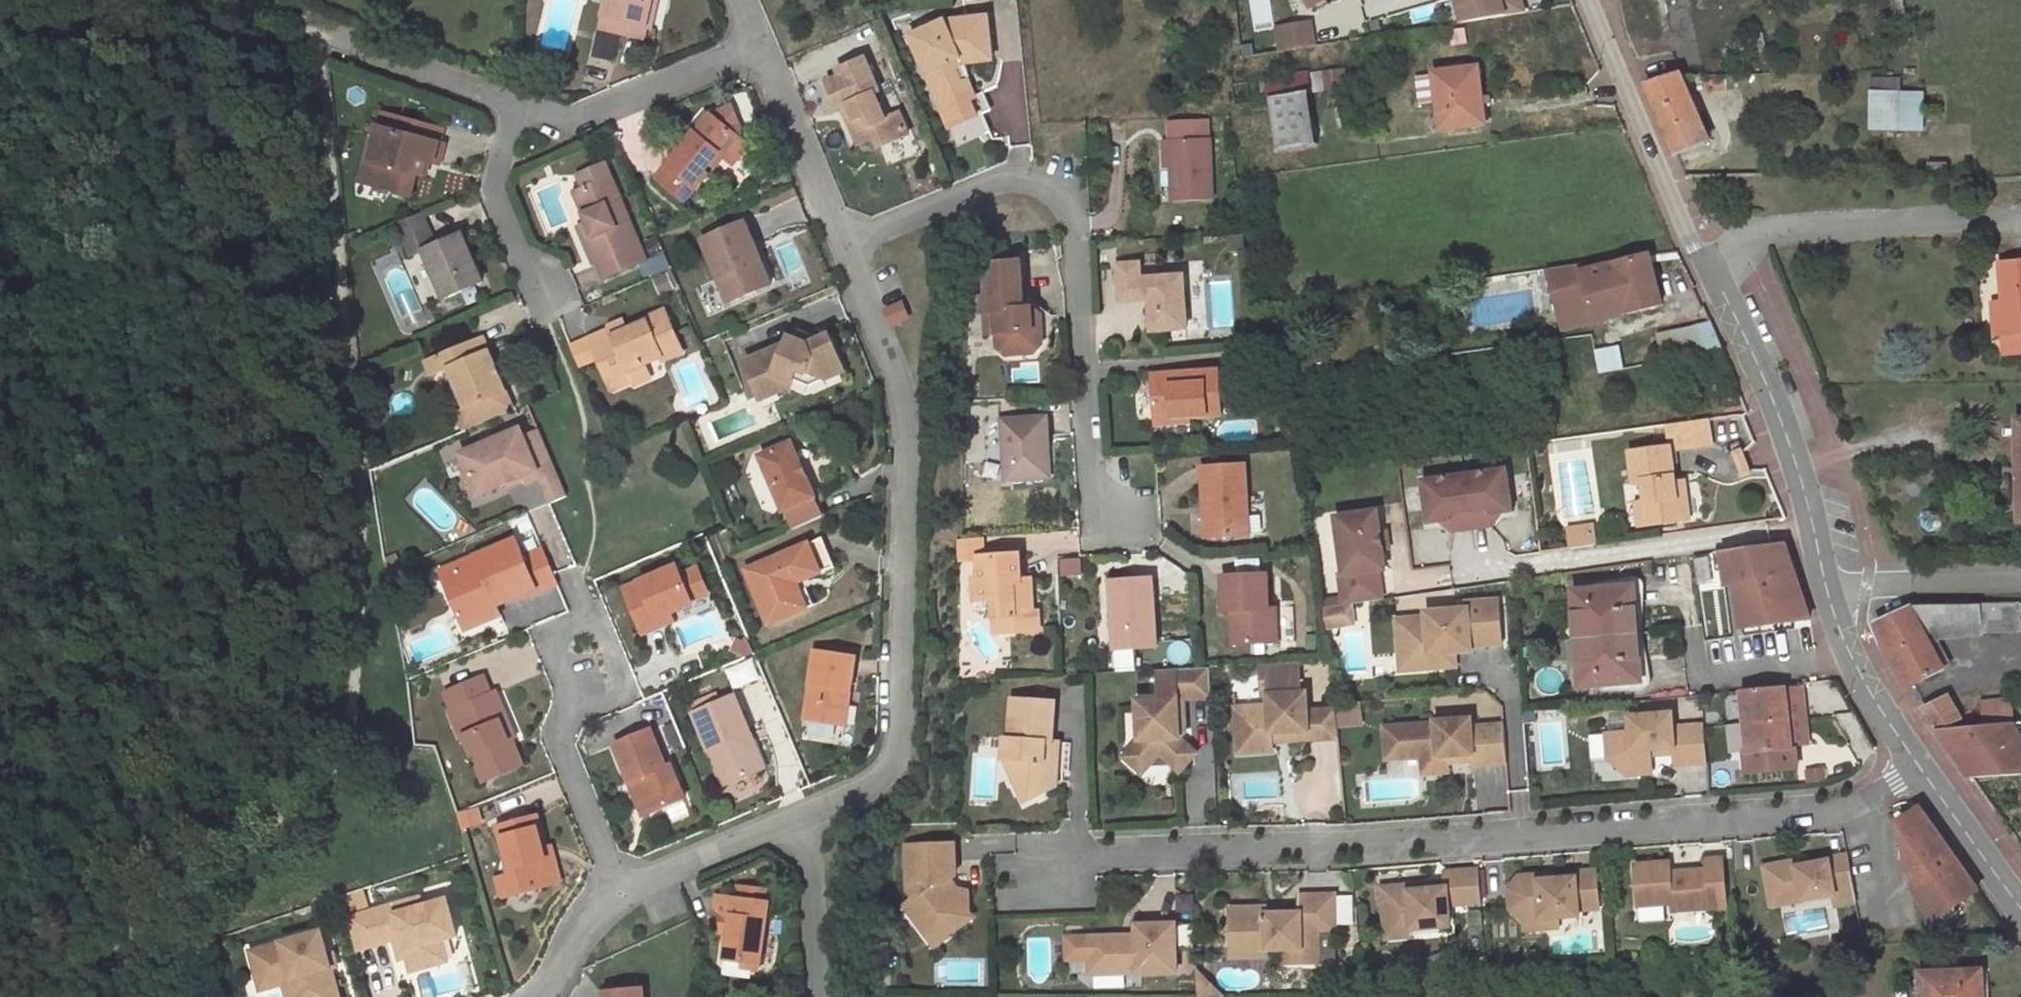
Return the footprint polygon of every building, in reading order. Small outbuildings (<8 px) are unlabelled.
[(648,27),(641,26),(647,0),(609,0),(603,29),(646,39),(648,27)] [(658,0),(647,0),(641,26),(648,27),(652,29),(658,0)] [(1312,7),(1316,5),(1318,11),(1330,4),(1328,0),(1308,0),(1312,7)] [(1463,22),(1525,12),(1521,0),(1457,0),(1463,22)] [(958,58),(960,63),(994,61),(990,18),(941,22),(913,32),(920,49),(914,52),(947,128),(984,111),(977,93),(972,95),(967,80),(960,83),(953,65),(951,61),(958,58)] [(1282,28),(1285,50),(1315,45),(1311,23),(1282,28)] [(907,35),(914,52),(920,49),(913,32),(907,35)] [(598,36),(593,56),(614,60),(618,40),(598,36)] [(856,120),(849,123),(859,145),(876,138),(880,148),(910,134),(900,113),(887,119),(876,95),(882,93),(866,59),(840,70),(842,76),(828,82),(841,111),(844,110),(850,107),(856,120)] [(1484,106),(1479,67),(1435,73),(1435,75),(1439,102),(1442,129),(1482,125),(1480,106),(1484,106)] [(1350,87),(1346,68),(1311,73),(1314,92),(1350,87)] [(1272,97),(1304,92),(1301,73),(1269,78),(1272,97)] [(1439,102),(1435,75),(1418,77),(1421,104),(1439,102)] [(1680,75),(1646,86),(1676,154),(1709,140),(1680,75)] [(1874,94),(1904,94),(1904,83),(1874,83),(1874,94)] [(1312,144),(1304,92),(1272,97),(1279,148),(1312,144)] [(1923,94),(1904,94),(1874,94),(1874,129),(1923,130),(1923,94)] [(733,107),(712,115),(725,126),(736,114),(733,107)] [(844,110),(849,123),(856,120),(850,107),(844,110)] [(419,161),(431,164),(441,167),(446,145),(440,143),(444,130),(383,114),(376,140),(371,161),(366,182),(413,196),(419,174),(416,173),(419,161)] [(736,114),(725,126),(739,137),(743,132),(736,114)] [(742,147),(743,141),(739,137),(725,126),(712,115),(697,133),(694,132),(657,178),(682,200),(693,188),(695,190),(708,174),(704,171),(719,153),(725,159),(734,158),(742,147)] [(1196,135),(1195,118),(1168,119),(1169,136),(1170,165),(1171,198),(1212,197),(1210,135),(1196,135)] [(372,139),(366,160),(371,161),(376,140),(372,139)] [(750,147),(743,141),(742,147),(734,158),(725,159),(733,166),(750,147)] [(360,181),(366,182),(371,161),(366,160),(360,181)] [(427,176),(431,164),(419,161),(416,173),(419,174),(427,176)] [(583,188),(611,176),(606,163),(578,175),(583,188)] [(646,259),(611,176),(583,188),(575,191),(588,223),(578,227),(594,263),(597,262),(604,277),(646,259)] [(423,213),(400,223),(407,241),(430,231),(423,213)] [(747,223),(704,240),(731,302),(766,288),(755,261),(762,258),(747,223)] [(430,231),(407,241),(413,256),(425,251),(437,246),(430,231)] [(482,281),(463,235),(437,246),(425,251),(444,297),(482,281)] [(1664,304),(1651,255),(1581,272),(1580,264),(1577,265),(1587,313),(1591,312),(1593,321),(1594,323),(1664,304)] [(762,258),(755,261),(766,288),(773,285),(762,258)] [(2020,335),(2020,260),(2001,261),(2004,301),(2004,311),(1994,311),(1996,337),(2004,335),(2020,335)] [(988,298),(981,298),(981,313),(996,312),(998,333),(999,347),(1008,355),(1036,353),(1044,344),(1042,316),(1039,314),(1033,308),(1024,309),(1023,299),(1020,262),(986,264),(988,298)] [(1149,291),(1150,302),(1152,333),(1187,330),(1184,277),(1141,280),(1140,265),(1118,267),(1120,304),(1143,302),(1142,291),(1149,291)] [(1587,313),(1577,265),(1549,272),(1550,278),(1560,320),(1587,313)] [(1023,299),(1024,309),(1033,308),(1039,314),(1043,309),(1030,298),(1023,299)] [(1993,301),(1994,311),(2004,311),(2004,301),(1993,301)] [(905,303),(887,310),(894,325),(911,319),(905,303)] [(628,372),(644,365),(662,358),(663,361),(684,353),(666,310),(645,318),(646,321),(627,329),(612,335),(610,329),(590,338),(612,391),(633,383),(628,372)] [(996,312),(981,313),(983,334),(998,333),(996,312)] [(1587,313),(1560,320),(1562,328),(1593,321),(1591,312),(1587,313)] [(610,326),(610,329),(612,335),(627,329),(624,320),(610,326)] [(1723,349),(1711,322),(1657,334),(1663,362),(1701,355),(1702,357),(1723,349)] [(793,331),(790,339),(807,348),(817,344),(793,331)] [(2004,335),(2006,353),(2020,352),(2020,335),(2004,335)] [(466,431),(515,411),(500,375),(495,379),(492,371),(497,369),(484,337),(427,361),(433,377),(451,370),(467,409),(458,413),(466,431)] [(798,372),(823,381),(843,373),(829,339),(817,344),(807,348),(790,339),(785,347),(745,363),(760,401),(789,389),(793,381),(798,372)] [(1598,349),(1601,370),(1624,368),(1621,346),(1598,349)] [(651,380),(644,365),(628,372),(633,383),(635,387),(651,380)] [(500,375),(497,369),(492,371),(495,379),(500,375)] [(1158,419),(1191,417),(1224,415),(1221,370),(1155,374),(1158,419)] [(821,382),(823,381),(798,372),(793,381),(808,388),(821,382)] [(1051,478),(1048,417),(1002,420),(1006,481),(1051,478)] [(1710,420),(1667,426),(1670,447),(1671,447),(1672,453),(1715,446),(1710,420)] [(539,479),(556,472),(540,435),(526,441),(525,436),(522,429),(462,455),(478,495),(524,477),(526,483),(539,479)] [(526,441),(540,435),(538,430),(525,436),(526,441)] [(793,530),(826,516),(810,478),(805,479),(801,469),(805,467),(795,443),(763,457),(793,530)] [(1676,483),(1672,453),(1671,447),(1670,447),(1631,452),(1635,484),(1644,483),(1646,500),(1649,525),(1689,519),(1686,489),(1677,490),(1676,483)] [(1242,497),(1248,498),(1246,466),(1203,468),(1207,537),(1244,535),(1242,497)] [(810,478),(805,467),(801,469),(805,479),(810,478)] [(1490,516),(1514,512),(1508,468),(1423,480),(1429,524),(1453,521),(1454,531),(1492,525),(1490,516)] [(539,479),(550,504),(566,497),(556,472),(539,479)] [(1685,482),(1676,483),(1677,490),(1686,489),(1685,482)] [(1640,526),(1649,525),(1646,500),(1637,502),(1640,526)] [(1341,575),(1345,605),(1352,604),(1384,600),(1379,571),(1387,569),(1384,549),(1382,532),(1379,511),(1337,517),(1345,574),(1341,575)] [(1569,531),(1570,538),(1597,534),(1596,527),(1569,531)] [(1388,531),(1382,532),(1384,549),(1390,548),(1388,531)] [(1570,538),(1571,548),(1598,544),(1597,534),(1570,538)] [(980,536),(955,538),(956,559),(978,558),(978,556),(982,556),(980,536)] [(536,588),(523,555),(517,540),(455,567),(463,585),(449,591),(466,630),(491,620),(485,604),(494,600),(496,605),(522,595),(536,588)] [(835,568),(823,540),(747,571),(769,625),(809,609),(799,584),(835,568)] [(1780,561),(1778,544),(1765,546),(1720,552),(1725,587),(1733,586),(1739,629),(1801,621),(1798,605),(1802,603),(1793,579),(1788,561),(1780,561)] [(1788,561),(1784,544),(1783,544),(1778,544),(1780,561),(1788,561)] [(538,593),(557,585),(554,576),(541,548),(523,555),(536,588),(538,593)] [(396,554),(384,560),(386,574),(400,567),(396,554)] [(1021,580),(1020,554),(982,556),(978,556),(978,558),(979,578),(974,579),(976,600),(994,598),(994,607),(995,615),(1016,614),(1018,631),(1041,629),(1039,612),(1034,612),(1032,590),(1028,590),(1028,579),(1021,580)] [(1678,565),(1678,558),(1653,561),(1653,568),(1678,565)] [(400,567),(386,574),(389,587),(405,579),(400,567)] [(463,585),(455,567),(441,572),(449,591),(463,585)] [(678,567),(625,589),(644,635),(661,628),(658,620),(671,614),(694,605),(693,602),(707,597),(695,568),(681,574),(678,567)] [(1278,641),(1276,609),(1269,610),(1267,575),(1223,577),(1226,611),(1232,611),(1234,643),(1278,641)] [(1155,648),(1152,582),(1110,584),(1114,651),(1155,648)] [(1641,681),(1634,587),(1576,591),(1582,686),(1641,681)] [(536,588),(522,595),(524,599),(538,593),(536,588)] [(976,600),(976,608),(994,607),(994,598),(976,600)] [(485,604),(491,620),(500,616),(496,605),(494,600),(485,604)] [(1500,601),(1466,604),(1467,611),(1427,614),(1428,619),(1397,622),(1401,658),(1431,655),(1432,669),(1456,667),(1455,653),(1472,651),(1471,646),(1504,643),(1500,601)] [(1809,620),(1802,603),(1798,605),(1801,621),(1809,620)] [(1352,604),(1345,605),(1324,608),(1327,629),(1355,625),(1352,604)] [(1981,605),(1912,607),(1928,637),(1984,632),(1981,605)] [(2014,605),(1981,605),(1984,632),(2017,631),(2014,605)] [(1912,607),(1878,623),(1909,686),(1944,669),(1928,637),(1912,607)] [(1294,608),(1276,609),(1278,641),(1295,641),(1294,608)] [(671,614),(658,620),(661,628),(674,622),(671,614)] [(995,615),(996,632),(1018,631),(1016,614),(995,615)] [(844,693),(850,694),(856,659),(815,653),(805,718),(840,723),(844,693)] [(1431,655),(1401,658),(1402,672),(1432,669),(1431,655)] [(1301,662),(1263,665),(1265,696),(1272,696),(1272,705),(1238,708),(1240,738),(1275,736),(1275,733),(1293,732),(1311,730),(1310,711),(1309,693),(1303,693),(1301,662)] [(1215,698),(1213,668),(1196,669),(1160,671),(1162,699),(1140,701),(1143,740),(1129,756),(1130,759),(1146,774),(1150,768),(1154,765),(1153,757),(1166,757),(1179,768),(1184,772),(1198,756),(1198,752),(1182,739),(1182,735),(1188,729),(1186,699),(1215,698)] [(505,728),(510,726),(496,693),(492,695),(485,678),(447,694),(454,711),(466,739),(484,782),(523,766),(513,741),(511,742),(505,728)] [(1838,691),(1837,681),(1833,682),(1810,684),(1811,697),(1839,695),(1838,691)] [(1789,718),(1805,716),(1801,685),(1786,686),(1789,718)] [(1744,690),(1747,722),(1789,718),(1786,686),(1744,690)] [(845,725),(850,694),(844,693),(840,723),(845,725)] [(1924,708),(1938,729),(1960,717),(1948,696),(1924,708)] [(751,734),(736,697),(695,715),(724,785),(761,770),(747,736),(751,734)] [(2012,722),(2014,721),(2011,699),(1983,702),(1985,724),(2007,722),(2012,722)] [(1056,701),(1012,700),(1011,739),(1006,739),(1005,760),(1008,760),(1025,760),(1025,771),(1014,777),(1028,803),(1060,786),(1061,760),(1047,760),(1048,741),(1054,742),(1056,701)] [(1293,732),(1294,741),(1339,738),(1335,710),(1310,711),(1311,730),(1293,732)] [(459,742),(466,739),(454,711),(447,713),(459,742)] [(1709,762),(1705,724),(1674,727),(1673,713),(1630,718),(1632,732),(1608,734),(1610,759),(1629,775),(1654,773),(1652,755),(1652,749),(1675,747),(1675,753),(1676,765),(1709,762)] [(1796,745),(1808,744),(1805,716),(1789,718),(1792,746),(1796,745)] [(1789,718),(1747,722),(1749,750),(1745,751),(1748,771),(1798,766),(1796,745),(1792,746),(1789,718)] [(1509,762),(1505,725),(1473,728),(1472,720),(1437,724),(1437,726),(1401,729),(1404,761),(1424,759),(1426,776),(1442,775),(1449,766),(1449,765),(1448,758),(1474,755),(1475,762),(1475,766),(1509,762)] [(1951,728),(1952,745),(1950,746),(1953,751),(1971,749),(1972,758),(1963,764),(1971,776),(2020,774),(2020,744),(2008,745),(2007,722),(1985,724),(1951,728)] [(2020,744),(2020,739),(2012,722),(2007,722),(2008,745),(2020,744)] [(516,740),(510,726),(505,728),(511,742),(513,741),(516,740)] [(681,743),(674,726),(666,730),(673,747),(681,743)] [(1951,728),(1938,729),(1950,746),(1952,745),(1951,728)] [(1404,761),(1401,729),(1386,731),(1389,762),(1404,761)] [(635,782),(648,814),(686,798),(672,766),(667,767),(652,732),(617,747),(632,784),(635,782)] [(1293,732),(1275,733),(1275,736),(1275,742),(1294,741),(1293,732)] [(1275,736),(1240,738),(1240,754),(1276,751),(1275,742),(1275,736)] [(1054,742),(1048,741),(1047,760),(1061,760),(1061,742),(1054,742)] [(1652,749),(1652,755),(1675,753),(1675,747),(1652,749)] [(1971,749),(1953,751),(1963,764),(1972,758),(1971,749)] [(1449,765),(1475,762),(1474,755),(1448,758),(1449,765)] [(1154,765),(1150,768),(1179,768),(1166,757),(1153,757),(1154,765)] [(1025,760),(1008,760),(1007,764),(1014,777),(1025,771),(1025,760)] [(642,817),(648,814),(635,782),(632,784),(629,785),(642,817)] [(477,808),(458,813),(461,826),(481,821),(477,808)] [(1925,829),(1930,825),(1921,813),(1916,817),(1925,829)] [(557,884),(547,848),(539,817),(499,827),(511,873),(517,895),(557,884)] [(1970,882),(1930,825),(1925,829),(1916,817),(1902,827),(1911,879),(1920,892),(1915,895),(1937,926),(1974,899),(1964,886),(1970,882)] [(890,837),(880,837),(880,850),(890,850),(890,837)] [(958,841),(909,844),(912,888),(918,896),(908,904),(922,920),(929,914),(943,932),(972,908),(973,907),(973,888),(956,885),(951,879),(960,872),(958,841)] [(556,845),(547,848),(557,884),(564,882),(556,845)] [(1855,890),(1849,858),(1829,862),(1829,865),(1809,868),(1799,870),(1798,864),(1766,870),(1771,898),(1802,892),(1804,903),(1836,897),(1835,893),(1855,890)] [(1675,913),(1729,910),(1726,862),(1709,864),(1710,873),(1681,875),(1681,880),(1674,881),(1674,876),(1673,866),(1638,868),(1640,908),(1675,906),(1675,913)] [(1487,899),(1503,896),(1499,863),(1482,865),(1487,899)] [(1484,902),(1482,870),(1448,872),(1448,887),(1432,888),(1422,889),(1422,883),(1384,885),(1387,923),(1413,921),(1414,927),(1441,925),(1452,925),(1451,904),(1484,902)] [(1602,909),(1599,872),(1577,874),(1578,879),(1556,881),(1542,882),(1542,876),(1523,877),(1512,890),(1514,910),(1526,920),(1561,918),(1581,917),(1581,911),(1602,909)] [(500,899),(517,895),(511,873),(495,878),(500,899)] [(1980,895),(1970,882),(1964,886),(1974,899),(1980,895)] [(737,886),(735,899),(758,902),(760,890),(737,886)] [(1802,892),(1771,898),(1773,909),(1804,903),(1802,892)] [(1336,929),(1335,894),(1300,896),(1301,913),(1283,914),(1283,920),(1268,920),(1268,914),(1268,908),(1231,909),(1232,947),(1268,946),(1268,949),(1285,949),(1286,963),(1321,963),(1320,930),(1336,929)] [(1192,895),(1177,895),(1177,910),(1192,910),(1192,895)] [(744,962),(761,964),(769,904),(764,903),(758,902),(735,899),(716,896),(713,915),(719,923),(731,925),(729,935),(726,959),(744,962)] [(346,918),(355,950),(394,940),(401,938),(407,958),(410,972),(433,966),(429,953),(435,942),(441,941),(457,936),(447,900),(422,906),(419,898),(346,918)] [(929,914),(922,920),(940,943),(977,913),(972,908),(943,932),(929,914)] [(1561,928),(1561,918),(1526,920),(1527,930),(1561,928)] [(1413,921),(1387,923),(1388,934),(1442,931),(1441,925),(1414,927),(1413,921)] [(718,933),(729,935),(731,925),(719,923),(718,933)] [(1178,972),(1176,924),(1136,925),(1137,936),(1130,936),(1130,939),(1123,939),(1123,936),(1067,938),(1068,961),(1090,960),(1091,975),(1178,972)] [(250,951),(257,978),(288,969),(291,979),(294,978),(300,996),(339,996),(331,968),(328,955),(321,931),(250,951)] [(399,960),(407,958),(401,938),(394,940),(399,960)] [(429,953),(433,966),(447,962),(441,941),(435,942),(429,953)] [(1268,946),(1232,947),(1232,957),(1268,955),(1268,949),(1268,946)] [(328,955),(331,968),(337,966),(333,953),(328,955)] [(744,962),(726,959),(725,974),(742,977),(743,970),(744,962)] [(760,972),(761,964),(744,962),(743,970),(760,972)] [(257,978),(260,989),(283,983),(287,996),(300,996),(294,978),(291,979),(288,969),(257,978)] [(1983,970),(1921,973),(1922,996),(1984,996),(1983,970)] [(1200,995),(1227,994),(1205,971),(1199,971),(1200,995)]
